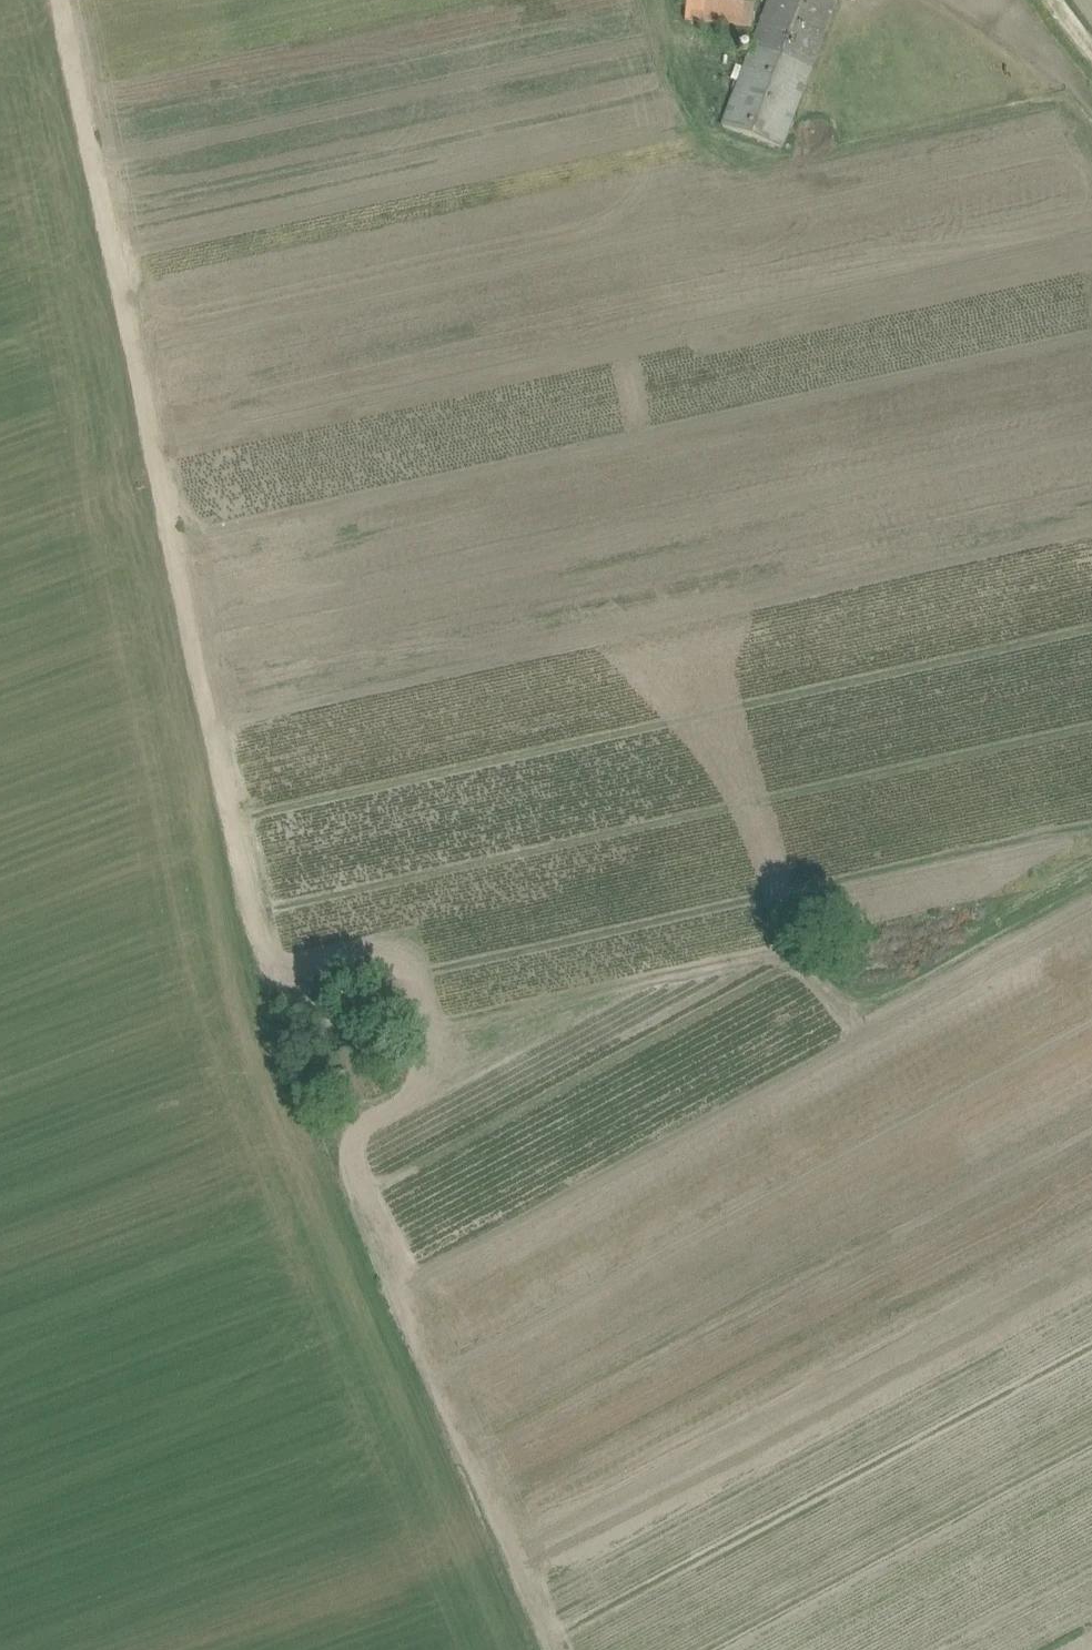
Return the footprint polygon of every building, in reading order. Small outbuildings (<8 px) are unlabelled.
[(685,20),(751,27),(754,0),(687,0),(685,20)] [(723,127),(782,147),(836,0),(770,0),(723,127)]
